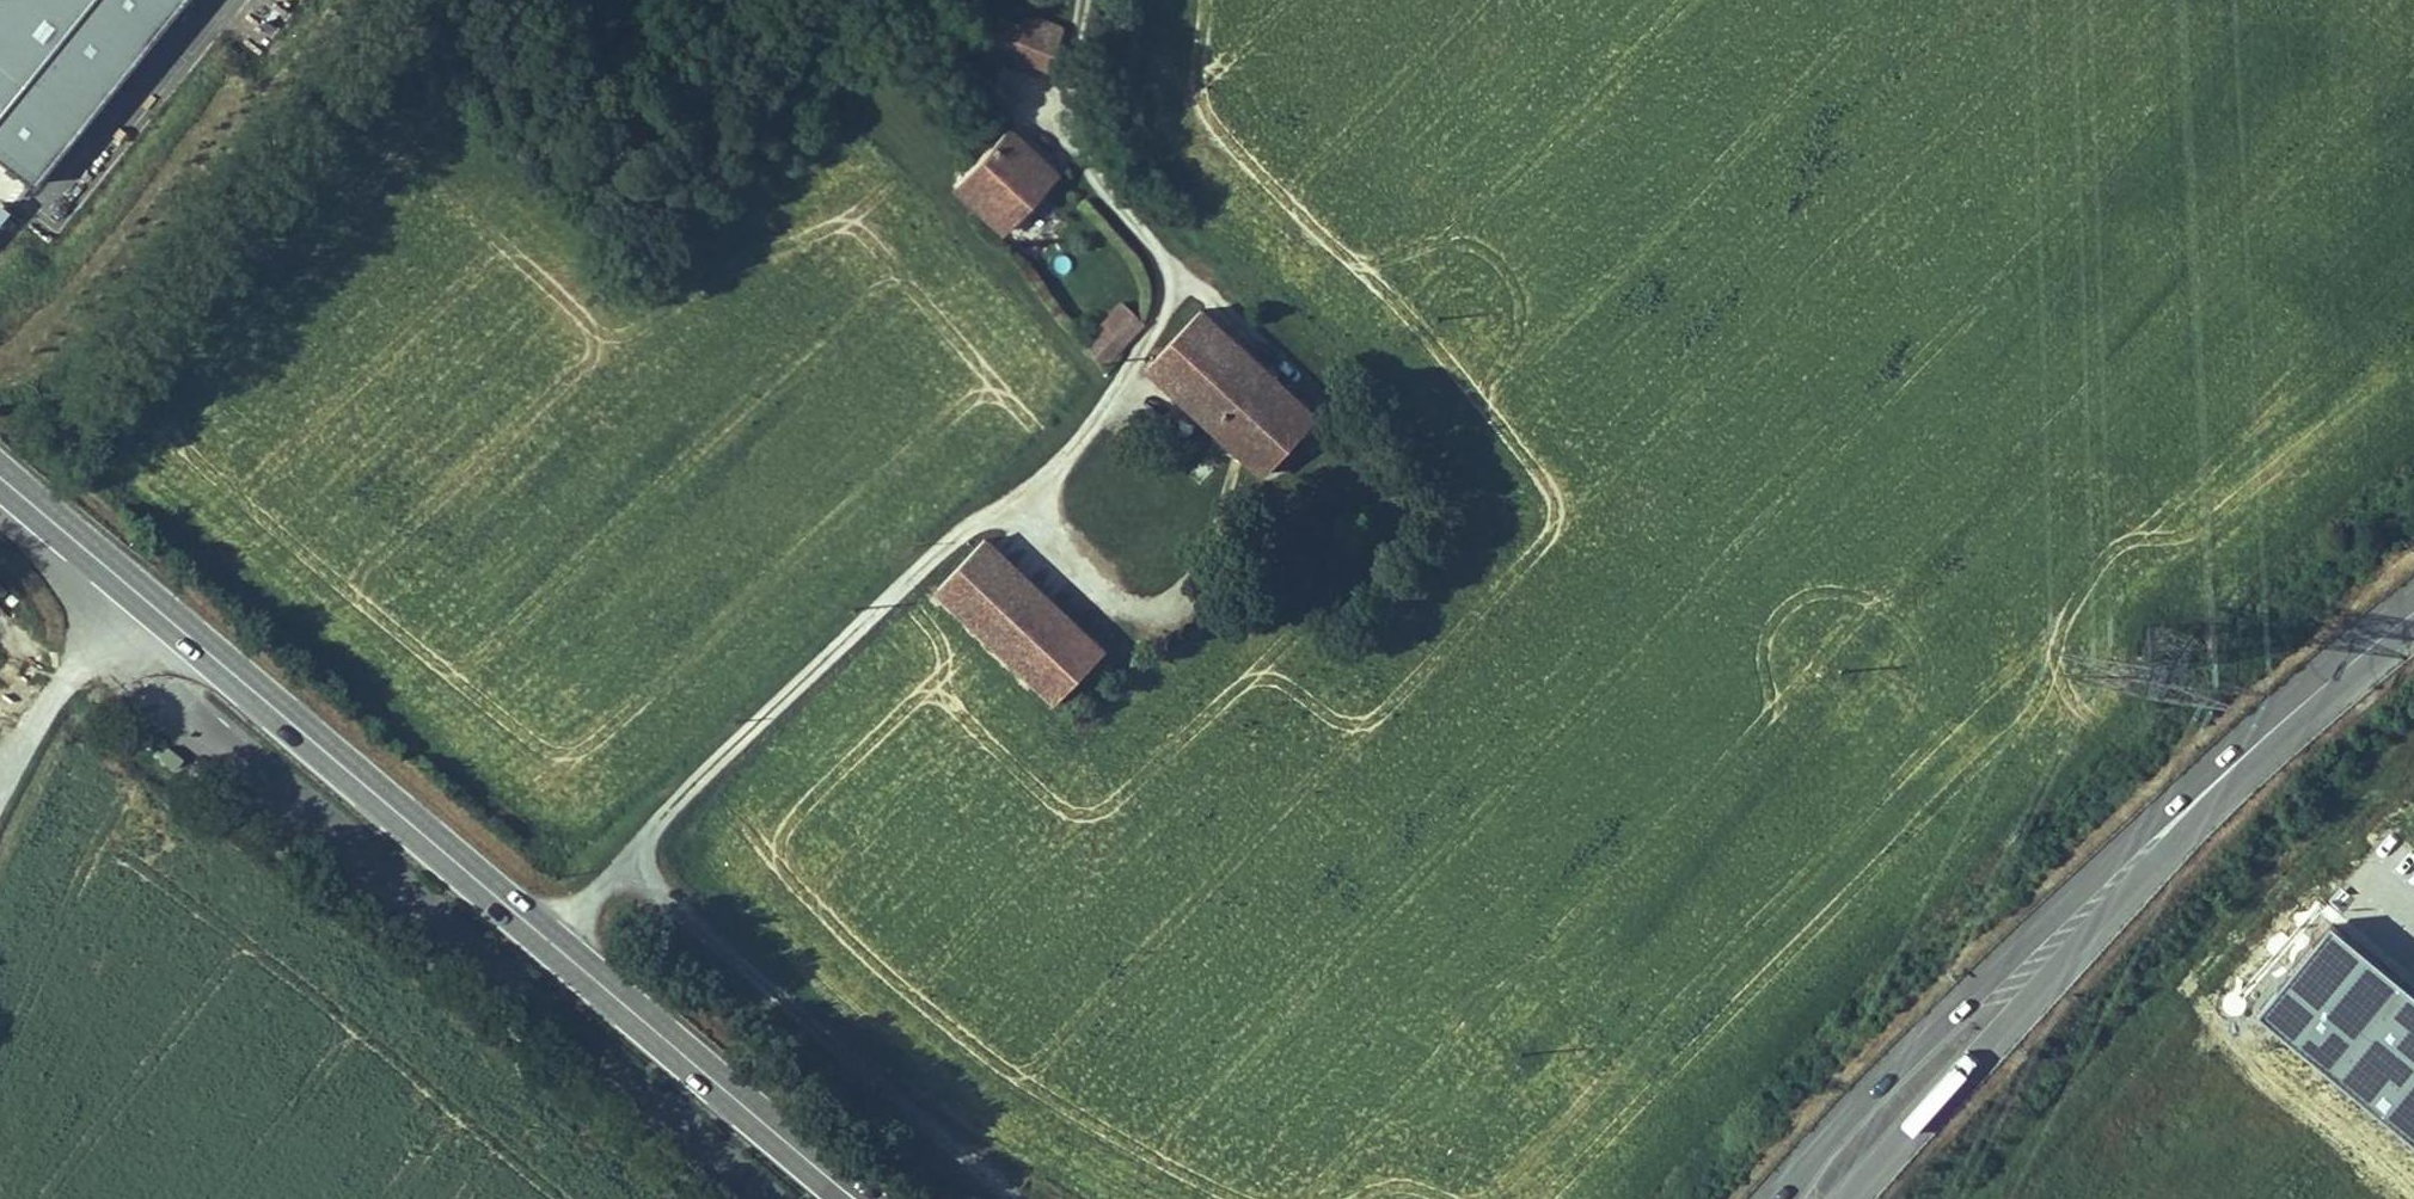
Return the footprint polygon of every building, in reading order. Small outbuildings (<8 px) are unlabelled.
[(4,196),(162,0),(0,0),(0,193),(4,196)] [(985,47),(1040,64),(1052,23),(997,7),(985,47)] [(1020,58),(996,93),(1025,111),(1043,85),(1029,77),(1035,68),(1020,58)] [(1049,181),(996,131),(951,180),(1004,229),(1049,181)] [(1076,327),(1091,343),(1098,349),(1118,330),(1094,307),(1076,327)] [(1144,371),(1267,479),(1316,424),(1319,419),(1189,317),(1144,371)] [(1088,674),(1129,627),(1016,532),(973,579),(1088,674)]
